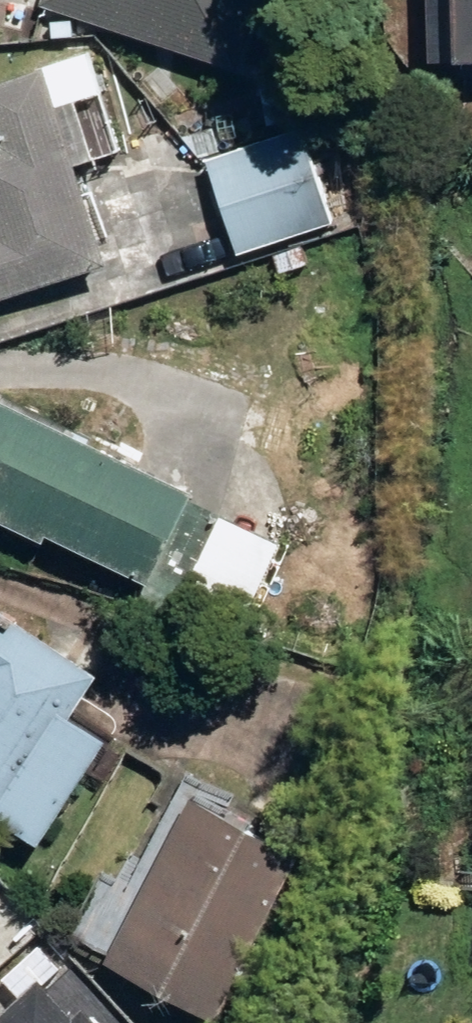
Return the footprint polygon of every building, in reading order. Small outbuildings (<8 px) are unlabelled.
[(47,1),(252,65),(272,0),(47,0),(47,1)] [(471,55),(471,0),(437,0),(438,56),(471,55)] [(117,261),(100,211),(83,161),(132,144),(98,45),(0,79),(0,121),(7,140),(0,143),(0,301),(117,261)] [(270,140),(214,161),(246,248),(302,228),(270,140)] [(0,393),(0,512),(57,538),(65,521),(177,573),(219,482),(5,383),(0,393)] [(0,587),(0,806),(64,839),(120,733),(77,710),(111,645),(0,587)] [(314,845),(203,785),(112,957),(223,1016),(314,845)] [(50,970),(0,1020),(0,1022),(113,1022),(98,1007),(92,1012),(50,970)]
